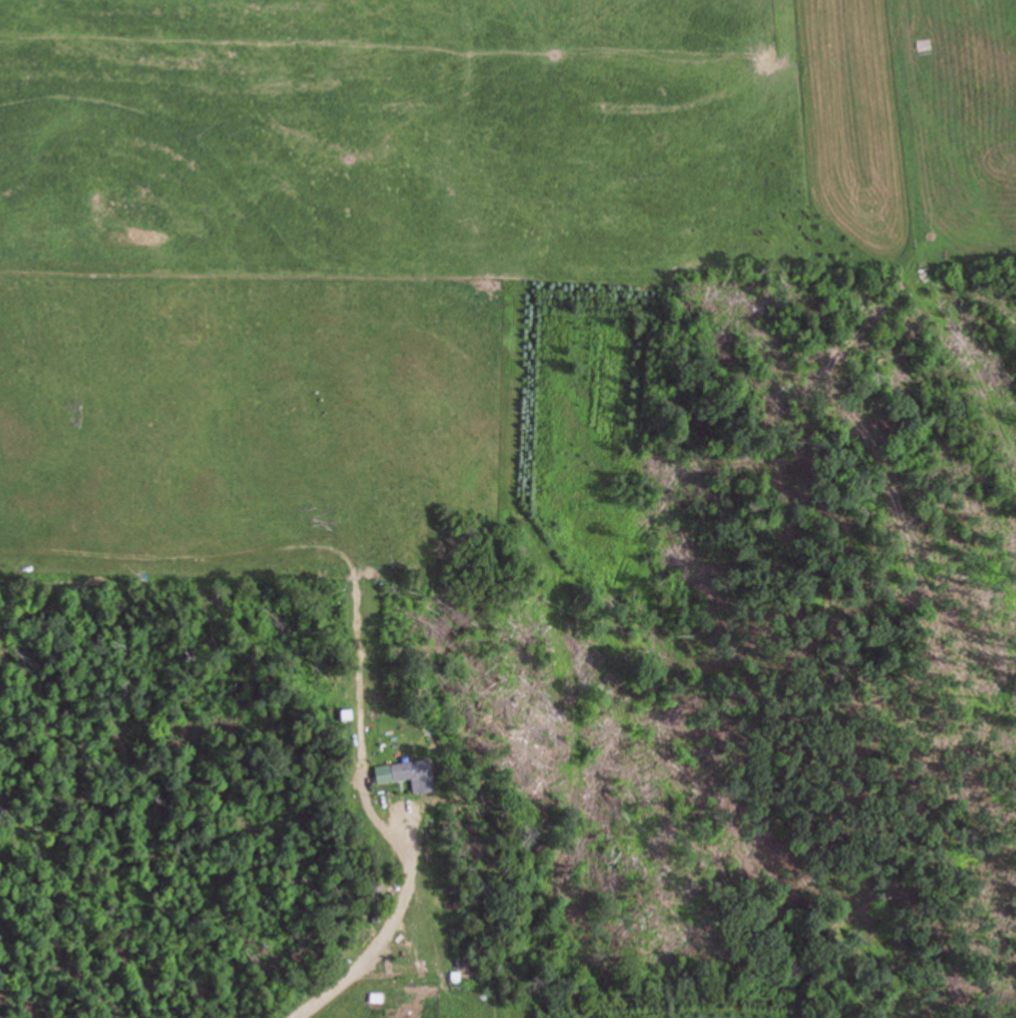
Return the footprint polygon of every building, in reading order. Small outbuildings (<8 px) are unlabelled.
[(394,763),(395,782),(378,783),(379,794),(435,789),(433,760),(394,763)] [(451,1001),(463,1002),(464,992),(451,991),(451,1001)]
